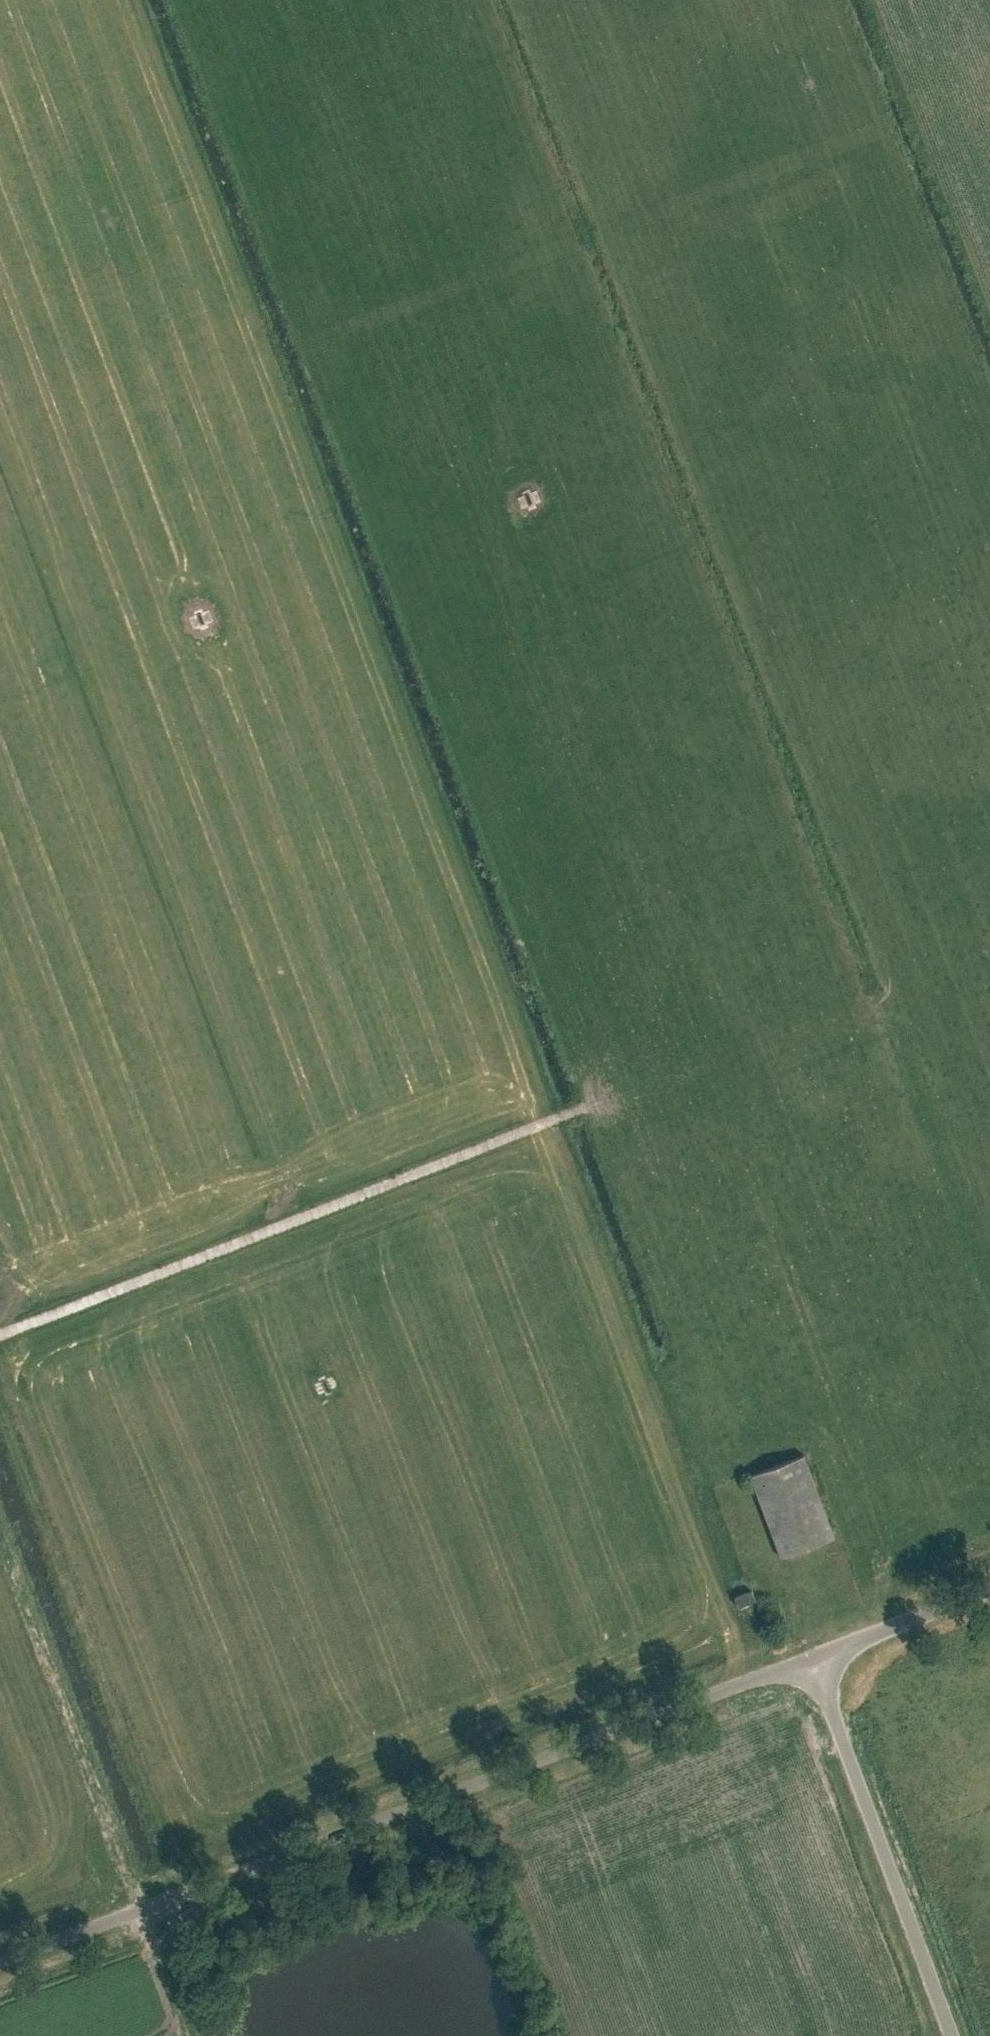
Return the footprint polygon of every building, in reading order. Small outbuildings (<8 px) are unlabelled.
[(835,1537),(804,1455),(750,1475),(781,1557),(835,1537)] [(736,1607),(753,1601),(749,1591),(733,1598),(736,1607)]
